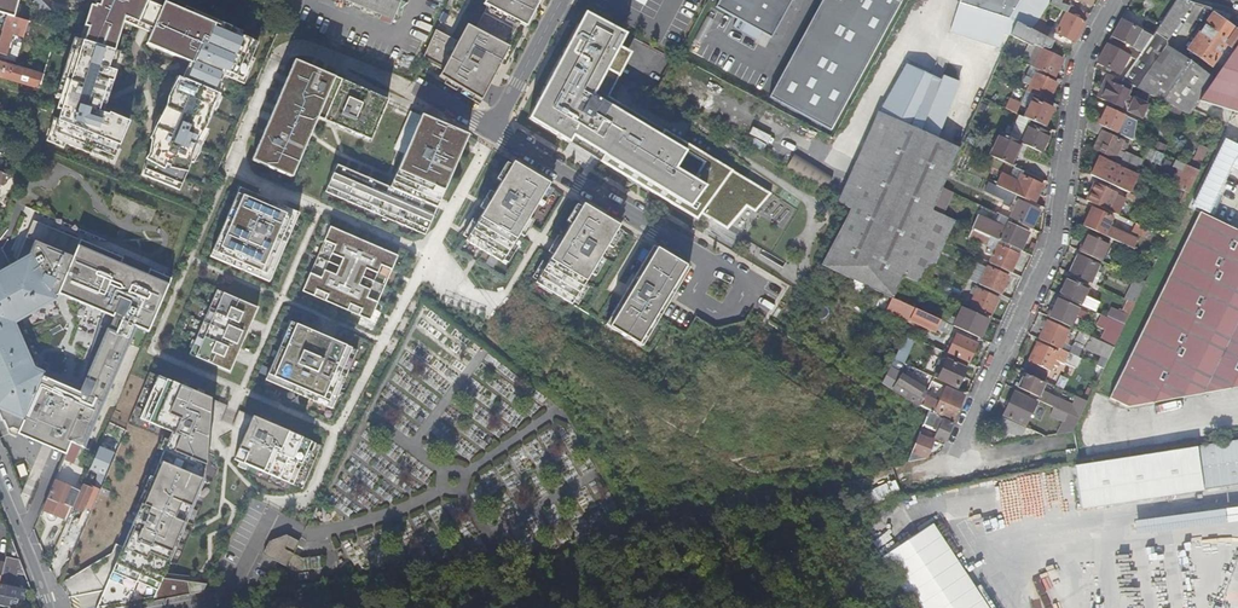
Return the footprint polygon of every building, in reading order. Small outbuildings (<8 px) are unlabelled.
[(75,36),(48,137),(115,165),(131,123),(99,112),(124,22),(150,33),(144,46),(183,64),(140,173),(180,187),(221,77),(242,87),(259,46),(163,0),(0,0),(0,10),(75,36)] [(399,0),(346,0),(392,19),(399,0)] [(482,4),(485,6),(473,29),(465,24),(456,41),(435,28),(422,57),(441,69),(438,75),(479,99),(507,46),(505,45),(517,22),(524,25),(537,0),(484,0),(482,4)] [(768,36),(778,18),(747,0),(719,0),(715,7),(737,19),(760,32),(768,36)] [(768,36),(771,38),(792,0),(747,0),(778,18),(768,36)] [(793,113),(802,97),(856,0),(839,0),(838,1),(837,0),(821,0),(767,98),(793,113)] [(793,113),(830,131),(902,0),(856,0),(802,97),(793,113)] [(1015,22),(1029,0),(959,0),(949,30),(998,46),(1007,19),(1015,22)] [(1039,19),(1048,5),(1051,0),(1029,0),(1015,22),(1032,31),(1039,19)] [(1057,9),(1059,4),(1060,0),(1051,0),(1048,5),(1057,9)] [(1193,4),(1180,0),(1176,0),(1158,27),(1151,36),(1140,53),(1135,60),(1120,82),(1130,87),(1187,115),(1197,102),(1212,79),(1166,48),(1165,40),(1181,15),(1185,17),(1193,4)] [(1057,9),(1066,14),(1069,8),(1059,4),(1057,9)] [(1069,8),(1066,14),(1073,17),(1076,11),(1069,8)] [(443,11),(439,19),(444,22),(448,13),(443,11)] [(619,45),(626,33),(585,11),(528,118),(569,143),(573,137),(603,155),(600,161),(697,220),(701,214),(727,230),(746,207),(755,212),(771,194),(608,96),(631,52),(619,45)] [(1073,17),(1084,23),(1088,16),(1076,11),(1073,17)] [(1056,33),(1073,42),(1084,23),(1073,17),(1066,14),(1056,33)] [(18,19),(7,15),(0,38),(0,54),(4,55),(10,34),(14,35),(18,19)] [(1237,42),(1237,33),(1225,24),(1212,16),(1202,29),(1200,28),(1194,36),(1196,38),(1188,51),(1210,66),(1225,44),(1233,50),(1237,42)] [(756,39),(760,32),(737,19),(733,26),(756,39)] [(1032,31),(1045,38),(1049,30),(1041,27),(1044,21),(1039,19),(1032,31)] [(1141,31),(1120,20),(1111,37),(1132,49),(1141,31)] [(1049,48),(1052,41),(1045,38),(1032,31),(1015,22),(1009,36),(1028,44),(1030,45),(1032,45),(1040,48),(1041,46),(1047,49),(1049,48)] [(1140,53),(1151,36),(1141,31),(1132,49),(1140,53)] [(1135,60),(1140,53),(1132,49),(1111,37),(1097,63),(1118,74),(1127,57),(1135,60)] [(1233,50),(1218,71),(1212,79),(1197,102),(1237,114),(1237,42),(1233,50)] [(1033,49),(1030,45),(1028,44),(1023,55),(1028,58),(1033,49)] [(1032,68),(1040,52),(1033,49),(1028,58),(1025,65),(1030,67),(1032,68)] [(1048,75),(1053,77),(1061,60),(1041,50),(1040,52),(1032,68),(1048,75)] [(249,160),(289,177),(315,117),(317,114),(323,117),(321,120),(368,141),(385,101),(292,60),(249,160)] [(0,63),(0,78),(40,89),(44,76),(0,63)] [(839,230),(820,265),(891,298),(893,299),(902,277),(925,287),(935,265),(945,243),(954,221),(940,215),(931,211),(941,188),(951,166),(959,150),(935,139),(958,82),(942,76),(941,80),(929,75),(902,64),(900,68),(903,69),(877,113),(890,118),(855,198),(850,209),(839,230)] [(1046,80),(1048,75),(1032,68),(1030,67),(1028,72),(1035,75),(1046,80)] [(1029,87),(1035,75),(1028,72),(1022,83),(1029,87)] [(1026,93),(1047,102),(1055,85),(1046,80),(1035,75),(1029,87),(1026,93)] [(1125,97),(1130,87),(1120,82),(1106,75),(1100,90),(1103,92),(1100,99),(1120,108),(1125,97)] [(1028,107),(1031,100),(1024,97),(1021,102),(1022,104),(1028,107)] [(1132,100),(1125,97),(1120,108),(1127,112),(1132,100)] [(1002,109),(1015,114),(1020,103),(1007,98),(1002,109)] [(1133,99),(1132,100),(1127,112),(1140,118),(1145,105),(1133,99)] [(1023,118),(1044,128),(1052,110),(1031,100),(1028,107),(1023,118)] [(1121,114),(1104,107),(1096,125),(1117,135),(1130,140),(1133,124),(1123,120),(1125,116),(1122,115),(1121,114)] [(419,115),(408,110),(392,148),(402,153),(419,115)] [(837,202),(850,209),(855,198),(890,118),(877,113),(845,185),(837,202)] [(388,186),(335,164),(323,192),(423,235),(466,134),(419,114),(419,115),(402,153),(388,186)] [(1096,125),(1086,120),(1085,130),(1100,137),(1102,132),(1116,139),(1117,135),(1096,125)] [(1019,144),(1040,153),(1048,135),(1028,126),(1027,127),(1025,132),(1018,129),(1013,141),(1019,144)] [(1093,151),(1118,162),(1127,144),(1116,139),(1102,132),(1100,137),(1093,151)] [(1010,166),(1019,144),(1013,141),(999,134),(989,156),(1010,166)] [(573,137),(569,143),(600,161),(603,155),(573,137)] [(751,139),(748,146),(760,151),(763,144),(751,139)] [(1143,146),(1146,147),(1154,151),(1157,144),(1146,139),(1143,146)] [(1198,171),(1209,149),(1199,145),(1189,167),(1198,171)] [(1158,165),(1162,155),(1154,151),(1146,147),(1141,157),(1158,165)] [(1127,166),(1142,173),(1145,166),(1140,164),(1142,161),(1125,153),(1120,163),(1127,166)] [(795,154),(786,168),(824,191),(833,177),(795,154)] [(1128,193),(1136,177),(1124,171),(1127,166),(1120,163),(1118,162),(1116,166),(1098,158),(1090,175),(1127,192),(1128,193)] [(547,183),(511,161),(465,239),(500,261),(547,183)] [(1187,193),(1198,171),(1189,167),(1175,161),(1172,166),(1176,168),(1174,172),(1181,176),(1178,182),(1175,188),(1187,193)] [(1021,176),(1023,172),(1015,168),(1010,178),(1018,182),(1021,176)] [(1171,178),(1178,182),(1181,176),(1174,172),(1171,178)] [(1015,195),(1033,203),(1042,186),(1021,176),(1018,182),(1010,178),(1001,174),(995,186),(1015,195)] [(1013,200),(1015,195),(995,186),(987,182),(982,191),(1011,204),(1007,211),(1012,213),(1009,220),(1011,221),(1030,229),(1038,211),(1039,211),(1017,201),(1017,202),(1013,200)] [(1086,201),(1106,210),(1110,202),(1115,192),(1094,183),(1086,201)] [(297,212),(237,187),(224,218),(229,220),(226,228),(221,226),(210,251),(219,255),(216,260),(238,269),(241,264),(249,267),(246,272),(258,278),(261,272),(269,276),(280,251),(275,249),(278,241),(283,243),(297,212)] [(950,193),(941,188),(931,211),(940,215),(950,193)] [(1115,192),(1110,202),(1114,204),(1119,194),(1115,192)] [(1146,211),(1150,203),(1128,193),(1127,192),(1123,200),(1146,211)] [(617,225),(580,203),(534,282),(571,304),(617,225)] [(1083,226),(1131,248),(1136,239),(1108,226),(1112,218),(1091,209),(1083,226)] [(1030,229),(1033,231),(1041,213),(1038,211),(1030,229)] [(1198,212),(1108,399),(1127,408),(1181,398),(1237,387),(1237,231),(1198,212)] [(998,241),(1019,251),(1027,233),(1009,225),(1011,221),(1009,220),(1004,218),(999,215),(995,223),(980,215),(973,230),(989,237),(998,241)] [(229,220),(224,218),(221,226),(226,228),(229,220)] [(16,437),(17,436),(32,400),(37,390),(42,379),(43,375),(33,370),(12,323),(53,300),(52,297),(58,295),(80,241),(33,221),(16,260),(18,263),(0,274),(0,416),(2,421),(4,421),(9,434),(16,437)] [(1152,242),(1156,233),(1135,223),(1131,232),(1152,242)] [(300,291),(368,320),(396,255),(328,226),(300,291)] [(986,245),(989,237),(973,230),(971,229),(967,237),(986,245)] [(1078,251),(1099,261),(1107,243),(1087,233),(1078,251)] [(996,245),(998,241),(989,237),(986,245),(985,247),(987,248),(994,251),(996,245)] [(171,279),(80,241),(58,295),(113,318),(108,330),(85,381),(79,394),(42,379),(37,390),(32,400),(17,436),(65,456),(71,443),(86,449),(90,438),(138,328),(147,332),(171,279)] [(280,251),(283,243),(278,241),(275,249),(280,251)] [(1017,255),(1019,251),(998,241),(996,245),(1017,255)] [(687,267),(650,245),(603,325),(640,346),(687,267)] [(988,263),(1009,273),(1017,255),(996,245),(994,251),(987,248),(984,253),(991,256),(988,263)] [(219,255),(210,251),(208,256),(216,260),(219,255)] [(1020,278),(1030,256),(1019,251),(1017,255),(1009,273),(1020,278)] [(1068,273),(1093,285),(1100,270),(1096,268),(1097,265),(1077,255),(1068,273)] [(1150,270),(1155,259),(1148,256),(1137,278),(1144,282),(1150,270)] [(249,267),(241,264),(238,269),(246,272),(249,267)] [(978,285),(986,268),(977,264),(969,281),(978,285)] [(978,285),(998,295),(1006,277),(986,267),(986,268),(978,285)] [(269,276),(261,272),(258,278),(267,281),(269,276)] [(1058,295),(1094,311),(1098,303),(1083,295),(1087,287),(1066,277),(1058,295)] [(1134,303),(1144,282),(1137,278),(1134,277),(1123,299),(1126,300),(1134,303)] [(973,295),(968,307),(988,317),(996,299),(976,289),(973,295)] [(227,371),(255,307),(214,290),(187,354),(227,371)] [(893,299),(891,298),(886,309),(927,328),(928,327),(947,336),(952,326),(936,319),(893,299)] [(1048,317),(1069,327),(1074,315),(1081,318),(1084,313),(1076,309),(1077,308),(1057,299),(1048,317)] [(1123,325),(1134,303),(1126,300),(1116,322),(1123,325)] [(936,319),(952,326),(978,338),(986,320),(966,311),(962,319),(956,317),(941,309),(936,319)] [(962,319),(966,311),(960,309),(956,317),(962,319)] [(355,350),(288,321),(263,380),(330,408),(355,350)] [(1046,321),(1038,339),(1059,349),(1062,342),(1066,344),(1069,338),(1064,336),(1067,331),(1067,330),(1046,321)] [(1117,339),(1123,325),(1116,322),(1109,335),(1117,339)] [(1096,367),(1102,369),(1113,347),(1101,341),(1078,331),(1074,339),(1087,345),(1086,349),(1101,356),(1096,367)] [(1113,347),(1117,339),(1109,335),(1105,333),(1101,341),(1113,347)] [(893,359),(898,361),(902,363),(910,344),(913,338),(904,334),(893,359)] [(946,353),(967,363),(975,345),(955,335),(946,353)] [(931,346),(913,338),(910,344),(929,352),(931,346)] [(934,339),(931,346),(939,350),(942,343),(934,339)] [(1059,349),(1068,353),(1071,346),(1066,344),(1062,342),(1059,349)] [(1056,366),(1058,362),(1058,360),(1054,358),(1057,353),(1036,343),(1024,370),(1038,376),(1042,367),(1049,370),(1052,364),(1056,366)] [(929,352),(942,358),(945,353),(939,350),(931,346),(929,352)] [(1068,353),(1077,358),(1081,350),(1071,346),(1068,353)] [(1063,364),(1063,362),(1068,353),(1059,349),(1057,353),(1054,358),(1058,360),(1058,362),(1063,364)] [(964,369),(967,363),(946,353),(945,353),(942,358),(964,369)] [(1076,368),(1080,359),(1077,358),(1068,353),(1063,362),(1076,368)] [(933,378),(956,388),(964,369),(942,358),(935,374),(933,378)] [(889,368),(893,371),(898,361),(893,359),(891,364),(889,368)] [(911,368),(933,378),(935,374),(913,363),(911,368)] [(1042,367),(1038,376),(1045,379),(1049,370),(1042,367)] [(911,401),(919,405),(923,398),(919,396),(923,389),(893,371),(889,368),(882,383),(911,401)] [(159,370),(141,413),(174,427),(96,607),(119,607),(203,589),(207,581),(164,570),(206,476),(211,392),(159,370)] [(1066,414),(1078,419),(1086,401),(1080,398),(1075,407),(1040,391),(1044,383),(1022,373),(1016,387),(1037,397),(1036,400),(1066,414)] [(941,395),(944,388),(931,381),(927,388),(941,395)] [(919,405),(928,410),(936,414),(939,416),(951,421),(961,397),(950,392),(950,390),(944,388),(941,395),(937,403),(923,397),(923,398),(919,405)] [(1035,402),(1013,392),(1003,415),(1025,425),(1035,402)] [(316,437),(252,410),(234,454),(297,481),(316,437)] [(928,410),(922,424),(930,428),(931,426),(938,429),(934,437),(943,441),(950,424),(938,418),(935,417),(936,414),(928,410)] [(1056,434),(1072,432),(1078,419),(1066,414),(1056,434)] [(1018,425),(1001,417),(997,427),(1013,434),(1018,425)] [(1029,430),(1042,436),(1046,429),(1032,423),(1029,430)] [(932,441),(917,435),(907,461),(920,459),(925,458),(932,441)] [(1082,508),(1237,486),(1237,441),(1076,464),(1082,508)] [(104,474),(90,467),(87,475),(93,478),(91,481),(93,482),(90,489),(82,485),(73,507),(84,512),(80,521),(83,522),(104,474)] [(50,513),(55,515),(63,519),(69,507),(63,504),(70,487),(54,480),(42,509),(50,513)] [(893,481),(863,493),(868,504),(898,492),(893,481)] [(1197,527),(1196,516),(1162,518),(1162,529),(1197,527)] [(932,523),(881,557),(915,607),(988,607),(932,523)] [(10,535),(5,557),(0,580),(0,583),(19,587),(20,586),(12,584),(15,572),(15,568),(23,569),(10,535)] [(298,543),(285,536),(268,542),(261,554),(288,568),(293,571),(301,569),(300,559),(292,555),(298,543)] [(318,556),(300,559),(301,569),(319,567),(318,556)] [(63,584),(73,599),(98,584),(88,568),(63,584)] [(19,587),(0,583),(0,606),(10,607),(15,607),(16,600),(19,587)]
